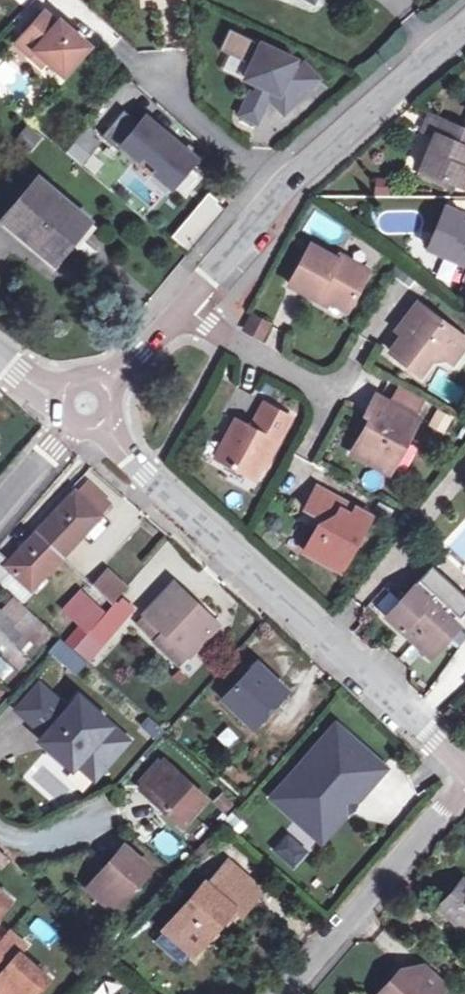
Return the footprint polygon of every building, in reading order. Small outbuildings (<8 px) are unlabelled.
[(58,23),(45,11),(17,43),(31,55),(36,50),(47,60),(64,75),(90,46),(61,20),(58,23)] [(271,98),(287,114),(321,79),(306,63),(300,69),(295,67),(298,60),(232,29),(222,50),(253,65),(247,78),(264,86),(260,95),(253,92),(243,115),(259,122),(271,98)] [(124,110),(103,136),(119,150),(123,146),(140,160),(143,155),(159,168),(155,173),(172,188),(197,158),(147,116),(141,123),(124,110)] [(430,114),(423,131),(434,135),(428,150),(435,153),(427,171),(463,185),(464,180),(464,165),(463,165),(464,161),(464,129),(430,114)] [(79,123),(64,153),(85,164),(101,133),(79,123)] [(40,137),(28,127),(17,139),(30,149),(40,137)] [(435,153),(428,150),(421,168),(427,171),(435,153)] [(39,178),(3,220),(54,262),(72,241),(66,236),(84,215),(39,178)] [(187,248),(224,206),(207,191),(169,233),(187,248)] [(464,213),(445,205),(431,241),(449,248),(446,255),(463,262),(464,257),(464,222),(461,220),(464,213)] [(84,215),(66,236),(72,241),(90,220),(84,215)] [(449,248),(431,241),(428,247),(446,255),(449,248)] [(289,284),(317,299),(319,295),(330,301),(348,311),(370,270),(341,254),(339,258),(311,243),(289,284)] [(319,295),(317,299),(327,305),(330,301),(319,295)] [(421,374),(433,358),(445,357),(462,335),(418,302),(407,317),(417,325),(407,337),(403,334),(390,351),(421,374)] [(253,316),(246,329),(261,337),(268,324),(253,316)] [(417,325),(407,317),(397,330),(403,334),(407,337),(417,325)] [(453,362),(464,346),(464,338),(462,335),(445,357),(453,362)] [(424,399),(401,387),(391,403),(414,415),(424,399)] [(377,395),(366,417),(371,419),(353,453),(389,472),(418,417),(414,415),(391,403),(377,395)] [(278,442),(292,417),(264,403),(251,428),(236,420),(216,457),(255,478),(275,440),(278,442)] [(327,533),(317,528),(304,551),(341,571),(371,516),(356,508),(352,515),(342,510),(346,502),(318,487),(306,508),(322,517),(333,523),(327,533)] [(35,532),(36,532),(61,556),(62,557),(101,515),(75,490),(35,532)] [(352,515),(356,508),(346,502),(342,510),(352,515)] [(322,517),(317,528),(327,533),(333,523),(322,517)] [(36,532),(9,561),(0,553),(0,582),(10,570),(31,589),(61,556),(36,532)] [(444,611),(462,592),(432,564),(384,616),(430,659),(461,626),(444,611)] [(107,571),(94,586),(113,604),(115,601),(126,589),(107,571)] [(172,639),(188,655),(216,625),(173,585),(137,623),(155,641),(164,631),(172,639)] [(461,626),(464,622),(464,594),(462,592),(444,611),(461,626)] [(65,608),(83,623),(90,630),(104,615),(78,593),(65,608)] [(52,631),(12,597),(0,610),(0,651),(18,667),(42,642),(52,631)] [(73,650),(86,662),(87,663),(134,608),(122,598),(118,603),(115,601),(113,604),(104,615),(90,630),(73,650)] [(90,630),(83,623),(65,644),(73,650),(90,630)] [(52,631),(42,642),(76,672),(86,662),(73,650),(65,644),(52,631)] [(163,648),(172,639),(164,631),(155,641),(163,648)] [(172,639),(163,648),(180,664),(188,655),(172,639)] [(251,724),(278,696),(285,689),(257,662),(223,698),(251,724)] [(39,684),(17,709),(45,733),(53,741),(48,747),(73,769),(77,764),(88,752),(105,767),(119,751),(101,735),(111,724),(79,696),(68,709),(39,684)] [(282,700),(278,696),(251,724),(255,728),(282,700)] [(148,714),(138,723),(155,739),(164,730),(148,714)] [(129,740),(111,724),(101,735),(119,751),(129,740)] [(336,724),(271,798),(322,842),(387,768),(336,724)] [(53,741),(45,733),(40,740),(48,747),(53,741)] [(88,752),(77,764),(95,779),(105,767),(88,752)] [(204,797),(163,761),(141,786),(182,822),(204,797)] [(29,778),(58,802),(70,788),(42,763),(29,778)] [(293,822),(270,851),(295,870),(317,841),(293,822)] [(116,909),(150,869),(125,848),(91,888),(116,909)] [(0,850),(0,865),(1,865),(8,857),(0,850)] [(205,882),(166,928),(193,952),(194,953),(233,908),(240,914),(261,890),(228,862),(208,885),(205,882)] [(439,908),(464,931),(464,880),(439,908)] [(11,900),(0,890),(0,913),(11,900)] [(193,952),(166,928),(155,941),(182,964),(193,952)] [(0,974),(0,993),(35,993),(48,979),(19,953),(26,946),(10,932),(0,943),(0,973),(0,974)] [(400,968),(376,993),(438,993),(446,986),(422,964),(410,977),(400,968)]
